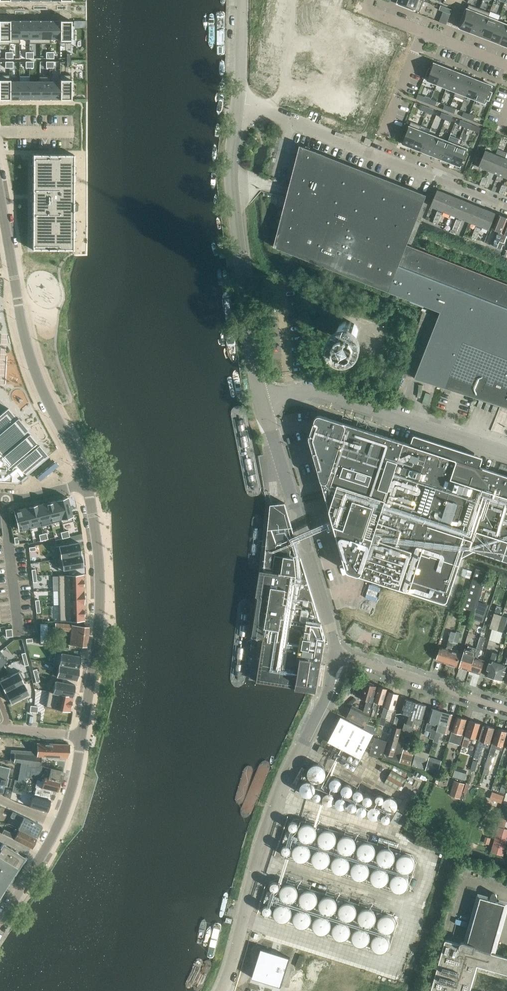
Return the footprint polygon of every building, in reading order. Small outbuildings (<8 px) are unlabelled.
[(398,2),(397,4),(415,11),(415,9),(420,11),(424,1),(422,0),(399,0),(398,2)] [(479,9),(469,4),(460,28),(470,32),(479,9)] [(490,12),(479,9),(470,32),(480,36),(488,17),(490,12)] [(498,21),(488,17),(480,36),(491,40),(498,21)] [(9,45),(9,20),(8,20),(8,21),(0,21),(0,45),(9,45)] [(9,20),(9,45),(9,43),(19,43),(19,20),(19,21),(9,21),(9,20)] [(19,20),(19,43),(19,39),(29,39),(29,43),(29,20),(29,21),(19,21),(19,20)] [(30,20),(29,20),(29,43),(39,43),(39,20),(39,21),(30,21),(30,20)] [(40,20),(39,20),(39,43),(50,43),(50,20),(49,20),(49,21),(40,21),(40,20)] [(50,20),(50,43),(50,39),(59,39),(59,40),(59,43),(60,43),(60,20),(59,20),(59,21),(50,21),(50,20)] [(60,20),(60,43),(70,43),(70,41),(71,41),(71,40),(70,40),(70,31),(71,31),(71,30),(70,30),(70,21),(71,21),(71,20),(70,20),(70,21),(60,21),(60,20)] [(498,21),(491,40),(501,43),(506,27),(506,24),(498,21)] [(427,80),(437,84),(444,67),(434,63),(431,69),(429,68),(426,76),(428,77),(427,80)] [(453,70),(444,67),(437,84),(447,88),(453,70)] [(463,74),(453,70),(447,88),(456,92),(463,74)] [(472,78),(463,74),(456,92),(454,96),(464,100),(466,95),(473,78),(472,78)] [(8,99),(9,99),(9,75),(0,75),(0,99),(8,99)] [(9,75),(9,99),(19,99),(19,81),(9,81),(9,80),(9,75)] [(50,77),(50,99),(59,99),(60,99),(60,75),(59,75),(59,80),(59,81),(50,81),(50,77)] [(71,75),(60,75),(60,99),(70,99),(71,99),(71,90),(71,89),(71,80),(71,79),(71,75)] [(39,81),(29,81),(29,99),(30,99),(39,99),(39,77),(39,81)] [(50,77),(39,77),(39,99),(40,99),(49,99),(50,99),(50,77)] [(473,78),(472,78),(466,95),(475,99),(482,82),(473,78)] [(29,81),(19,81),(19,99),(29,99),(29,81)] [(492,85),(482,82),(475,99),(485,103),(492,85)] [(402,144),(412,148),(419,130),(421,125),(411,122),(402,144)] [(429,134),(419,130),(412,148),(422,151),(429,134)] [(438,137),(429,134),(422,151),(431,155),(438,137)] [(448,141),(438,137),(431,155),(441,159),(448,141)] [(457,145),(448,141),(441,159),(450,162),(457,145)] [(300,145),(299,146),(302,147),(276,247),(274,246),(273,247),(436,310),(434,316),(438,318),(414,378),(506,407),(506,284),(407,245),(426,195),(300,145)] [(467,149),(457,145),(450,162),(460,166),(467,149)] [(478,166),(488,170),(494,154),(484,150),(478,166)] [(73,155),(32,154),(32,248),(73,249),(73,155)] [(494,154),(488,170),(497,174),(504,158),(494,154)] [(506,178),(506,159),(504,158),(497,174),(506,178)] [(430,206),(440,210),(446,194),(436,190),(430,206)] [(440,210),(449,214),(456,198),(446,194),(440,210)] [(456,198),(449,214),(459,218),(466,202),(456,198)] [(459,218),(469,222),(475,205),(466,202),(459,218)] [(475,205),(469,222),(478,226),(485,209),(475,205)] [(485,209),(478,226),(488,230),(495,213),(485,209)] [(495,239),(493,245),(496,247),(506,221),(506,218),(499,215),(493,229),(499,231),(495,239)] [(502,247),(506,235),(506,221),(496,247),(501,249),(502,247)] [(348,342),(348,343),(350,342),(351,342),(352,342),(354,341),(354,340),(355,339),(356,339),(355,338),(356,336),(357,336),(358,334),(356,333),(357,331),(358,331),(358,330),(358,329),(358,328),(357,327),(357,326),(356,326),(356,325),(354,324),(352,324),(351,322),(350,321),(349,323),(347,322),(347,321),(345,321),(344,322),(342,322),(341,323),(341,324),(340,324),(339,325),(340,326),(339,328),(337,328),(337,329),(338,330),(338,333),(337,333),(337,334),(337,335),(337,336),(338,337),(338,338),(339,339),(340,340),(341,339),(343,340),(343,342),(345,342),(346,341),(348,342)] [(17,482),(20,479),(22,480),(27,476),(26,474),(37,465),(48,456),(30,434),(31,433),(17,417),(16,417),(0,398),(0,480),(17,482)] [(309,438),(324,491),(325,496),(326,496),(333,524),(347,571),(384,584),(446,603),(458,564),(459,565),(464,548),(475,551),(506,561),(506,476),(321,415),(319,415),(318,415),(316,416),(315,418),(309,436),(309,438)] [(65,497),(56,500),(60,519),(61,519),(62,524),(73,521),(67,497),(65,497)] [(52,501),(46,502),(51,521),(52,521),(60,519),(56,500),(52,501)] [(46,502),(36,505),(41,524),(51,521),(46,502)] [(325,640),(311,591),(285,503),(270,504),(256,596),(258,596),(252,636),(256,637),(250,675),(258,676),(260,679),(279,685),(296,687),(296,688),(317,691),(325,640)] [(29,507),(25,508),(30,527),(41,524),(36,505),(29,506),(29,507)] [(25,508),(14,511),(19,530),(30,527),(25,508)] [(58,558),(56,558),(56,559),(81,554),(79,546),(79,543),(56,546),(58,558)] [(81,554),(56,559),(58,570),(83,566),(81,554)] [(474,571),(470,570),(468,569),(470,561),(465,560),(463,568),(462,567),(460,575),(460,577),(467,580),(471,581),(474,571)] [(483,571),(484,568),(477,566),(476,569),(464,607),(476,611),(488,572),(483,571)] [(83,574),(58,575),(59,590),(83,590),(83,574)] [(484,588),(492,591),(495,582),(486,579),(484,588)] [(83,590),(59,590),(59,591),(59,593),(59,604),(59,605),(84,605),(84,603),(83,591),(83,590)] [(84,605),(59,605),(60,621),(84,620),(84,605)] [(356,609),(349,632),(368,637),(375,614),(356,609)] [(484,615),(475,612),(473,619),(482,621),(484,615)] [(489,628),(497,631),(498,631),(502,616),(494,613),(489,628)] [(502,616),(498,631),(502,633),(506,618),(506,617),(502,616)] [(387,644),(394,622),(380,618),(373,639),(387,644)] [(55,623),(55,630),(71,631),(70,645),(85,646),(87,646),(89,627),(72,625),(55,623)] [(412,634),(415,626),(403,623),(401,631),(412,634)] [(473,640),(475,640),(479,641),(481,636),(480,636),(483,628),(478,626),(473,640)] [(451,631),(448,641),(447,645),(446,649),(440,647),(436,660),(446,663),(456,632),(451,631)] [(456,631),(456,632),(446,663),(456,666),(460,653),(455,651),(461,633),(456,631)] [(480,650),(481,650),(485,638),(481,636),(479,641),(477,648),(470,670),(480,673),(484,660),(478,658),(480,650)] [(419,641),(416,653),(432,658),(436,647),(419,641)] [(466,646),(463,654),(459,667),(470,670),(477,648),(469,645),(468,647),(466,646)] [(494,678),(502,680),(506,665),(506,649),(503,664),(499,663),(494,678)] [(56,651),(54,663),(79,668),(81,656),(56,651)] [(497,653),(493,652),(485,675),(494,678),(499,663),(494,661),(497,653)] [(54,663),(51,675),(77,679),(79,669),(79,668),(54,663)] [(0,681),(0,682),(5,692),(25,681),(20,671),(0,681)] [(49,691),(48,692),(72,696),(75,684),(54,680),(52,692),(49,691)] [(25,681),(5,692),(10,703),(31,692),(25,681)] [(353,705),(347,717),(365,726),(366,723),(369,716),(373,703),(371,702),(371,701),(372,701),(377,685),(371,684),(371,682),(366,681),(366,682),(365,682),(364,683),(359,681),(356,689),(362,691),(362,692),(361,691),(359,696),(360,696),(360,697),(367,700),(364,711),(353,705)] [(376,718),(380,702),(383,703),(387,689),(379,686),(372,709),(370,717),(376,718)] [(384,723),(386,718),(389,708),(394,709),(399,694),(389,691),(385,706),(381,717),(380,722),(384,723)] [(48,692),(46,707),(70,711),(73,696),(72,696),(48,692)] [(401,713),(407,715),(403,729),(407,730),(416,702),(405,699),(401,713)] [(406,734),(407,734),(411,735),(414,724),(419,725),(421,724),(426,705),(416,702),(407,730),(406,734)] [(430,738),(433,739),(434,739),(436,733),(435,733),(442,711),(431,707),(427,722),(428,722),(425,730),(431,732),(430,738)] [(435,733),(436,733),(439,734),(442,727),(448,729),(453,714),(442,711),(435,733)] [(449,741),(455,743),(460,745),(463,735),(461,734),(466,719),(457,716),(452,731),(449,741)] [(328,741),(361,757),(373,733),(375,734),(377,728),(366,723),(365,726),(364,728),(341,717),(328,741)] [(470,720),(464,740),(462,746),(467,747),(469,741),(470,737),(477,739),(482,724),(470,720)] [(478,758),(481,750),(482,750),(484,746),(489,748),(495,728),(484,724),(474,756),(478,758)] [(393,726),(389,741),(384,756),(399,762),(404,743),(397,741),(401,729),(393,726)] [(490,769),(494,757),(497,748),(502,750),(506,734),(506,731),(497,728),(489,755),(485,767),(490,769)] [(370,753),(383,756),(384,756),(389,741),(374,737),(373,740),(370,753)] [(67,757),(69,744),(37,743),(37,753),(34,753),(34,751),(33,750),(28,749),(28,754),(15,754),(14,761),(28,763),(40,766),(41,756),(45,756),(45,758),(48,759),(48,756),(67,757)] [(406,751),(402,763),(410,765),(414,753),(406,751)] [(412,765),(419,767),(422,758),(415,756),(412,765)] [(367,767),(377,773),(383,762),(372,757),(367,767)] [(425,769),(437,773),(441,760),(429,757),(425,769)] [(40,766),(28,763),(26,772),(41,775),(40,780),(43,781),(41,787),(57,791),(57,790),(58,789),(59,786),(59,785),(60,780),(61,780),(63,771),(40,766)] [(309,767),(308,771),(308,775),(310,779),(313,781),(317,782),(321,781),(324,779),(326,775),(326,771),(324,767),(321,765),(317,764),(313,765),(309,767)] [(2,792),(4,785),(6,786),(8,777),(8,776),(10,767),(0,765),(0,792),(2,792)] [(456,767),(453,777),(465,781),(468,771),(456,767)] [(398,791),(406,778),(392,770),(384,783),(398,791)] [(330,781),(330,785),(330,787),(332,789),(336,790),(338,789),(341,786),(342,783),(341,780),(338,778),(334,778),(331,779),(330,781)] [(300,785),(300,789),(302,793),(306,796),(310,795),(314,793),(315,789),(315,784),(312,781),(307,780),(303,782),(300,785)] [(460,798),(465,783),(454,780),(450,795),(460,798)] [(342,787),(342,790),(343,793),(345,795),(348,795),(351,794),(353,792),(353,789),(352,786),(350,784),(347,784),(344,785),(342,787)] [(354,793),(354,795),(355,797),(357,798),(359,798),(361,798),(362,796),(363,794),(362,791),(360,790),(358,789),(356,790),(355,791),(354,793)] [(313,796),(313,798),(314,800),(316,801),(318,801),(320,800),(321,798),(322,796),(321,794),(319,792),(317,792),(315,792),(313,793),(313,796)] [(492,792),(490,798),(501,802),(503,796),(492,792)] [(323,796),(323,800),(323,802),(325,804),(329,805),(331,804),(334,802),(335,798),(334,795),(331,793),(327,793),(324,794),(323,796)] [(375,798),(375,800),(376,802),(378,803),(381,803),(383,802),(384,800),(384,798),(384,796),(382,795),(380,794),(378,794),(376,796),(375,798)] [(32,795),(29,806),(47,811),(50,800),(32,795)] [(363,799),(363,801),(364,803),(366,804),(369,804),(371,803),(372,801),(372,799),(372,797),(370,796),(368,795),(366,795),(364,797),(363,799)] [(335,800),(335,803),(336,805),(337,807),(341,808),(344,807),(346,805),(347,801),(346,798),(343,796),(340,796),(337,797),(335,800)] [(383,802),(382,806),(384,810),(388,812),(393,812),(396,809),(398,805),(397,801),(394,798),(390,797),(385,798),(383,802)] [(348,804),(348,806),(349,808),(351,809),(353,809),(355,808),(357,806),(357,804),(356,802),(355,800),(353,800),(351,800),(349,802),(348,804)] [(357,809),(358,811),(359,813),(361,814),(363,814),(365,813),(366,811),(367,809),(366,807),(364,805),(362,805),(360,805),(358,807),(357,809)] [(368,810),(368,814),(369,816),(371,818),(375,818),(377,818),(380,815),(380,812),(379,809),(376,807),(373,806),(370,808),(368,810)] [(21,822),(18,828),(37,837),(42,826),(13,811),(10,816),(21,822)] [(381,817),(382,819),(383,821),(385,822),(387,822),(389,821),(390,820),(391,817),(390,815),(388,814),(386,813),(384,814),(382,815),(381,817)] [(289,825),(289,827),(290,829),(292,830),(294,830),(296,829),(298,828),(298,826),(297,823),(296,822),(293,821),(291,822),(290,823),(289,825)] [(300,827),(298,831),(298,835),(300,839),(303,841),(307,842),(311,841),(314,838),(316,835),(316,830),(314,827),(311,824),(307,823),(303,824),(300,827)] [(491,851),(504,854),(506,841),(506,828),(498,826),(491,851)] [(11,837),(31,848),(36,838),(15,828),(13,833),(4,829),(1,833),(11,838),(11,837)] [(319,833),(317,837),(317,841),(319,845),(323,847),(327,848),(331,847),(334,844),(336,841),(336,836),(334,833),(330,830),(326,829),(322,830),(319,833)] [(339,839),(337,843),(337,847),(339,851),(343,853),(347,854),(351,853),(354,850),(356,847),(355,843),(354,839),(350,836),(346,836),(342,836),(339,839)] [(359,845),(357,849),(357,853),(359,857),(362,859),(366,860),(370,859),(373,856),(375,853),(375,849),(373,845),(370,842),(366,841),(362,842),(359,845)] [(27,855),(26,855),(25,857),(2,843),(0,847),(0,898),(27,855)] [(294,847),(292,850),(292,854),(294,858),(297,861),(301,862),(305,861),(309,858),(310,854),(310,850),(308,846),(305,844),(301,843),(297,844),(294,847)] [(281,849),(282,852),(283,853),(285,855),(287,855),(289,854),(290,852),(291,850),(290,848),(288,846),(286,846),(284,846),(282,847),(281,849)] [(377,852),(376,856),(376,859),(378,863),(381,865),(385,866),(389,866),(392,863),(394,860),(394,856),(393,853),(391,850),(388,848),(384,848),(380,849),(377,852)] [(313,853),(311,856),(311,861),(313,864),(317,867),(321,868),(325,867),(328,864),(330,860),(329,856),(328,852),(324,850),(320,849),(316,850),(313,853)] [(398,858),(396,861),(396,865),(398,869),(401,872),(405,873),(409,872),(413,869),(414,865),(414,861),(412,857),(409,855),(405,854),(401,855),(398,858)] [(332,859),(331,862),(331,867),(333,870),(336,873),(340,874),(344,873),(347,870),(349,866),(349,862),(347,858),(344,856),(340,855),(336,856),(332,859)] [(352,865),(351,869),(351,872),(352,876),(355,879),(359,880),(363,879),(366,877),(368,874),(369,870),(368,867),(366,864),(363,862),(359,861),(355,862),(352,865)] [(371,871),(370,875),(370,879),(372,882),(374,885),(378,886),(382,885),(385,883),(388,880),(388,876),(387,873),(385,870),(382,868),(378,867),(374,869),(371,871)] [(391,878),(390,881),(390,885),(392,889),(395,892),(399,892),(403,891),(406,889),(408,885),(408,881),(406,877),(403,875),(399,874),(395,875),(391,878)] [(270,886),(270,888),(271,890),(273,891),(276,891),(277,890),(279,888),(279,886),(278,884),(277,882),(275,882),(273,882),(271,884),(270,886)] [(281,887),(279,891),(280,895),(281,899),(285,901),(289,902),(293,901),(296,898),(298,895),(298,891),(296,887),(292,884),(288,883),(284,884),(281,887)] [(301,893),(299,897),(299,901),(301,905),(304,907),(308,908),(312,907),(315,904),(317,901),(317,896),(315,893),(312,890),(308,889),(304,890),(301,893)] [(492,894),(491,895),(490,900),(480,897),(472,926),(467,943),(465,942),(464,942),(463,942),(462,942),(461,942),(460,943),(447,939),(445,940),(431,990),(470,990),(477,966),(506,974),(506,956),(491,952),(505,904),(496,902),(497,897),(497,896),(497,895),(497,894),(495,893),(494,893),(493,893),(492,894)] [(320,899),(319,903),(319,907),(321,911),(324,913),(328,914),(332,913),(335,911),(337,907),(337,903),(335,899),(332,896),(328,896),(324,897),(320,899)] [(340,905),(338,909),(338,913),(340,917),(344,919),(348,920),(352,919),(355,917),(357,913),(356,909),(355,905),(351,902),(347,902),(343,903),(340,905)] [(275,907),(273,910),(274,915),(275,918),(279,921),(283,922),(287,921),(290,918),(292,914),(292,910),(290,906),(286,904),(282,903),(278,904),(275,907)] [(263,909),(263,911),(264,913),(266,914),(268,914),(270,913),(271,911),(272,909),(271,907),(269,906),(267,905),(265,906),(263,907),(263,909)] [(359,912),(358,916),(358,919),(360,923),(363,925),(366,926),(370,926),(373,924),(375,920),(376,917),(375,913),(372,910),(369,908),(365,908),(362,909),(359,912)] [(295,913),(293,917),(293,921),(295,924),(298,927),(302,928),(306,927),(309,924),(311,920),(311,916),(309,913),(306,910),(302,909),(298,910),(295,913)] [(379,918),(377,921),(378,926),(379,929),(383,932),(387,933),(391,932),(394,929),(396,925),(396,921),(394,917),(391,915),(386,914),(382,915),(379,918)] [(314,919),(312,922),(312,927),(314,930),(317,933),(321,934),(326,933),(329,930),(330,926),(330,922),(329,918),(325,916),(321,915),(317,916),(314,919)] [(334,925),(332,929),(332,933),(334,936),(337,939),(340,940),(344,939),(347,937),(350,934),(351,931),(350,927),(347,924),(344,922),(340,921),(337,922),(334,925)] [(353,931),(351,935),(351,939),(353,942),(356,945),(360,946),(363,945),(367,943),(369,940),(370,937),(369,933),(367,930),(363,928),(359,927),(356,929),(353,931)] [(373,938),(371,941),(371,945),(373,949),(376,952),(381,953),(385,952),(388,949),(389,945),(389,941),(388,937),(384,935),(380,934),(376,935),(373,938)] [(252,977),(281,986),(290,957),(261,948),(252,977)]
